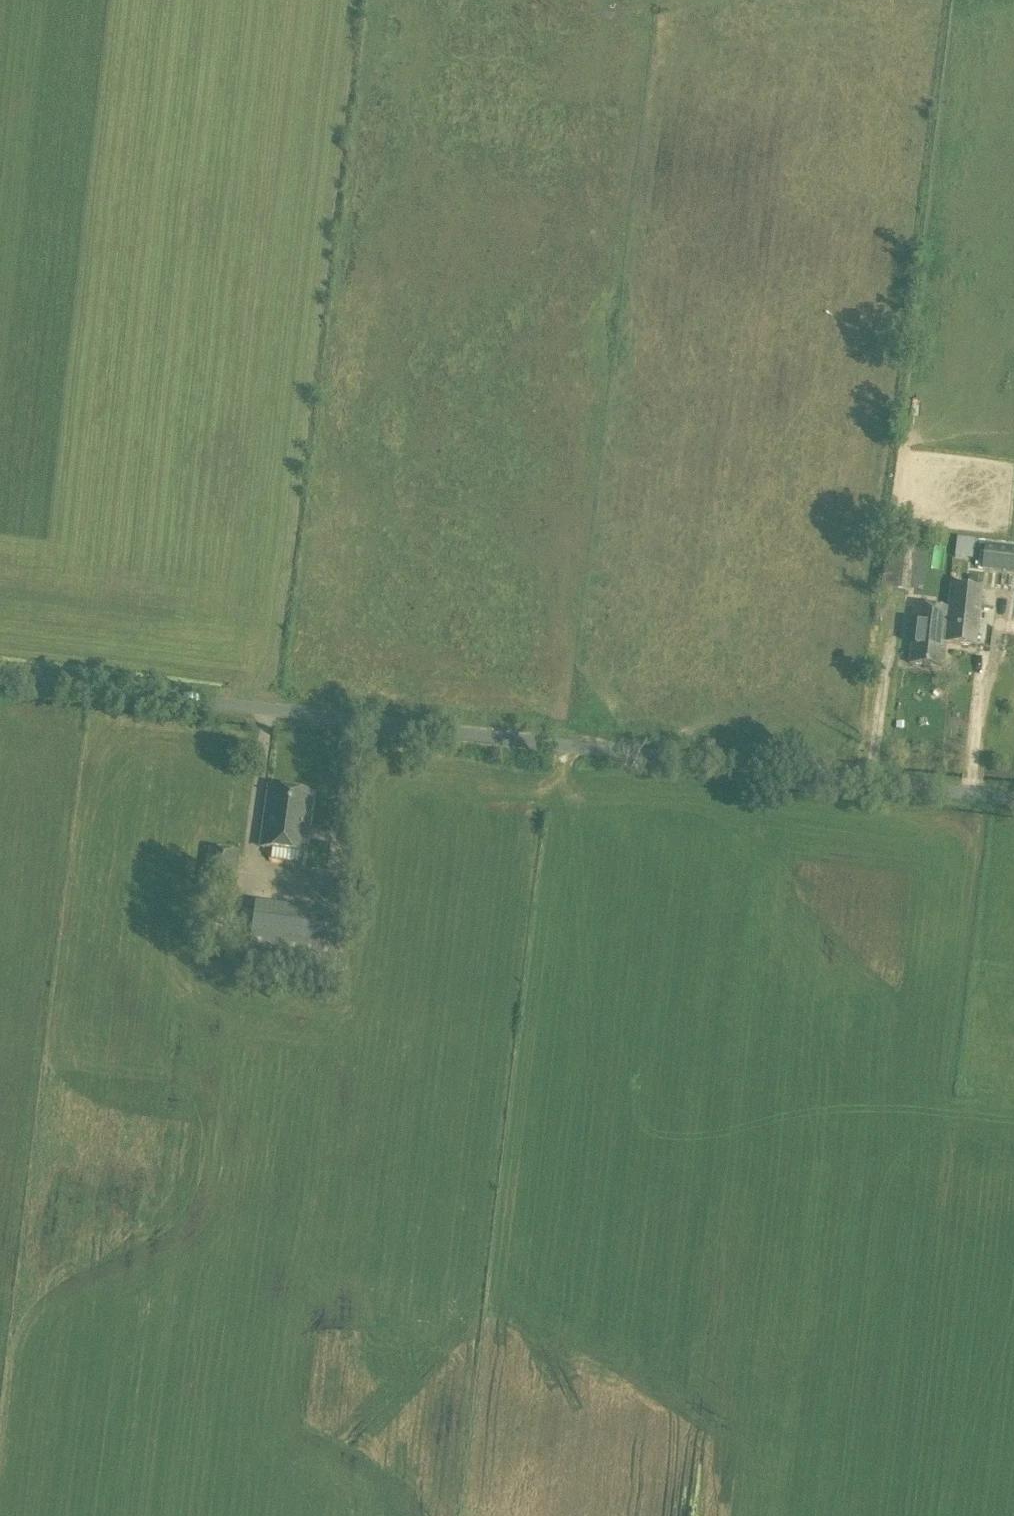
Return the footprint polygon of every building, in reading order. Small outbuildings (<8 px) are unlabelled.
[(973,561),(975,540),(957,538),(955,559),(973,561)] [(984,545),(981,571),(1013,574),(1013,548),(984,545)] [(947,644),(948,644),(978,647),(983,592),(957,589),(955,609),(948,609),(952,610),(952,619),(950,619),(947,644)] [(948,609),(914,606),(909,665),(944,668),(946,644),(948,644),(947,644),(950,619),(952,619),(952,610),(948,609)] [(920,745),(912,744),(911,752),(919,753),(920,745)] [(304,854),(313,795),(271,789),(263,849),(304,854)] [(235,893),(240,853),(209,849),(204,889),(235,893)] [(315,919),(256,911),(246,974),(331,986),(341,916),(316,912),(315,919)]
